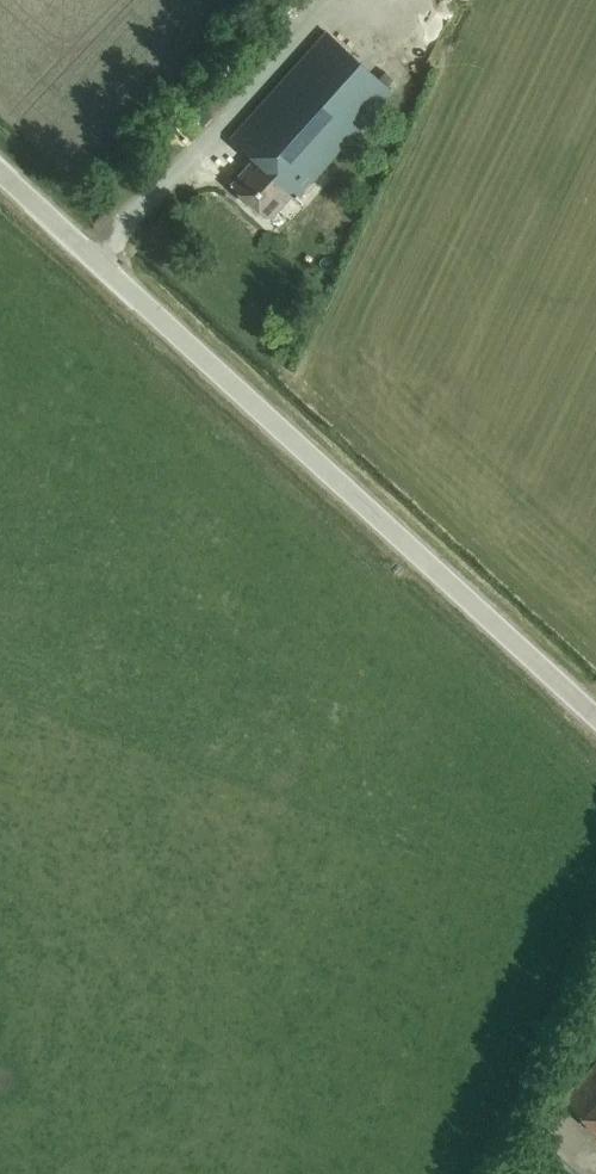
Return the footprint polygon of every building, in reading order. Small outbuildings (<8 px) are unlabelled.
[(253,160),(230,185),(269,220),(291,195),(293,196),(306,182),(309,185),(393,91),(326,32),(230,139),(253,160)] [(565,1101),(595,1128),(595,1065),(565,1101)] [(554,1152),(535,1173),(578,1173),(554,1152)]
